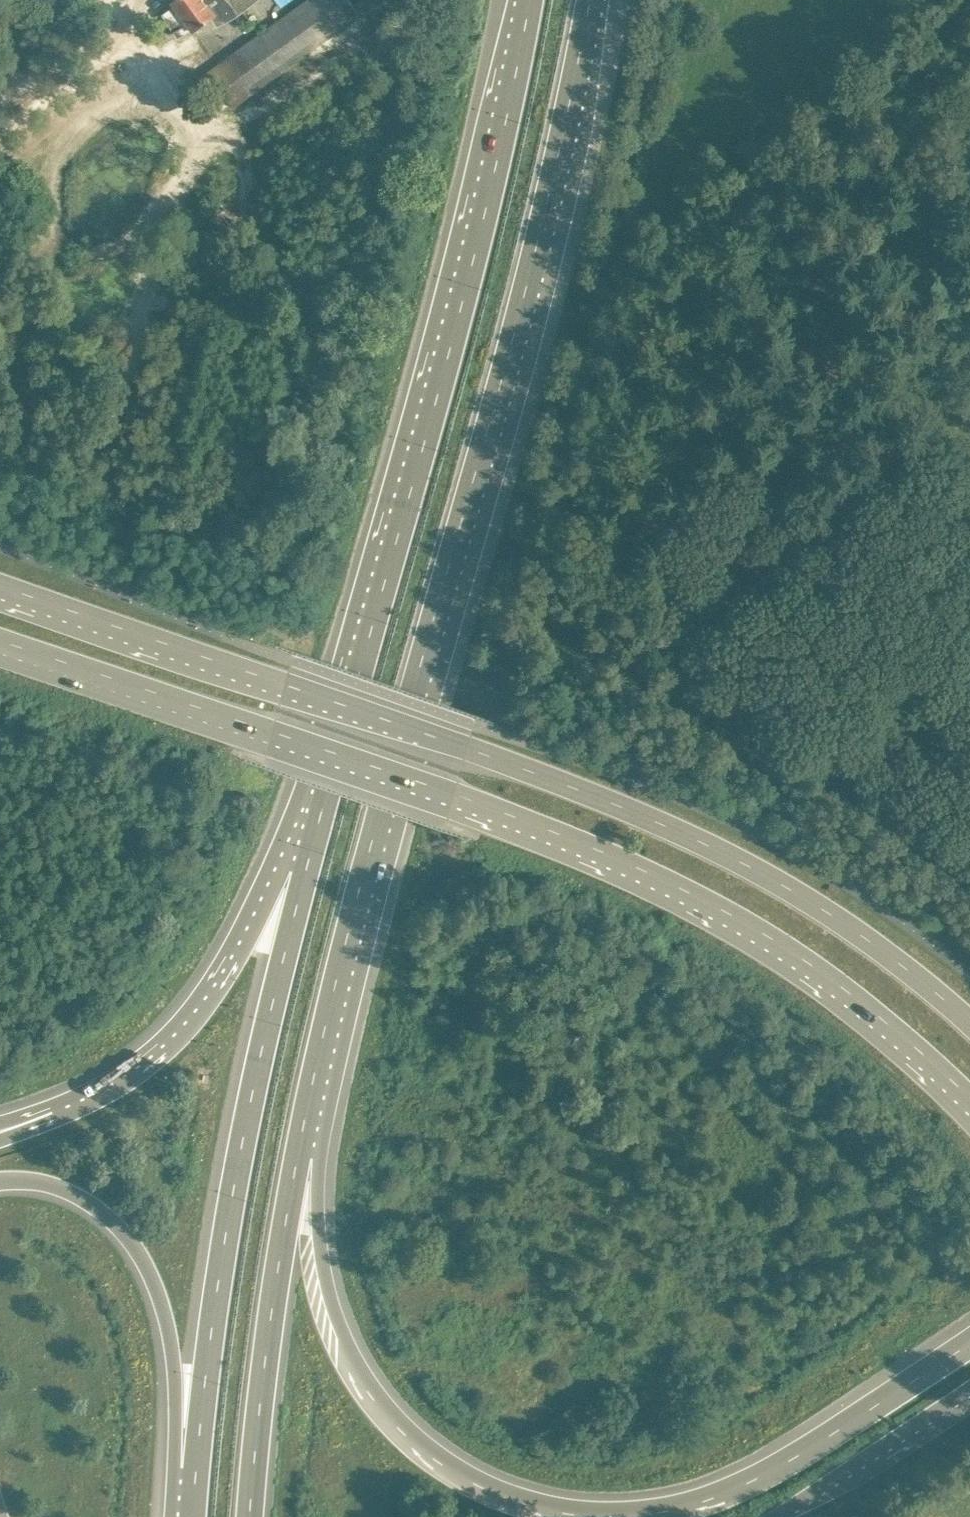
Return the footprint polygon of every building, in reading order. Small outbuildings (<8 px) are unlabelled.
[(162,13),(177,37),(192,28),(193,30),(211,16),(214,14),(218,19),(232,10),(235,15),(244,9),(256,0),(174,0),(172,1),(174,5),(162,13)] [(224,61),(208,73),(232,106),(360,14),(350,0),(308,0),(224,61)]
